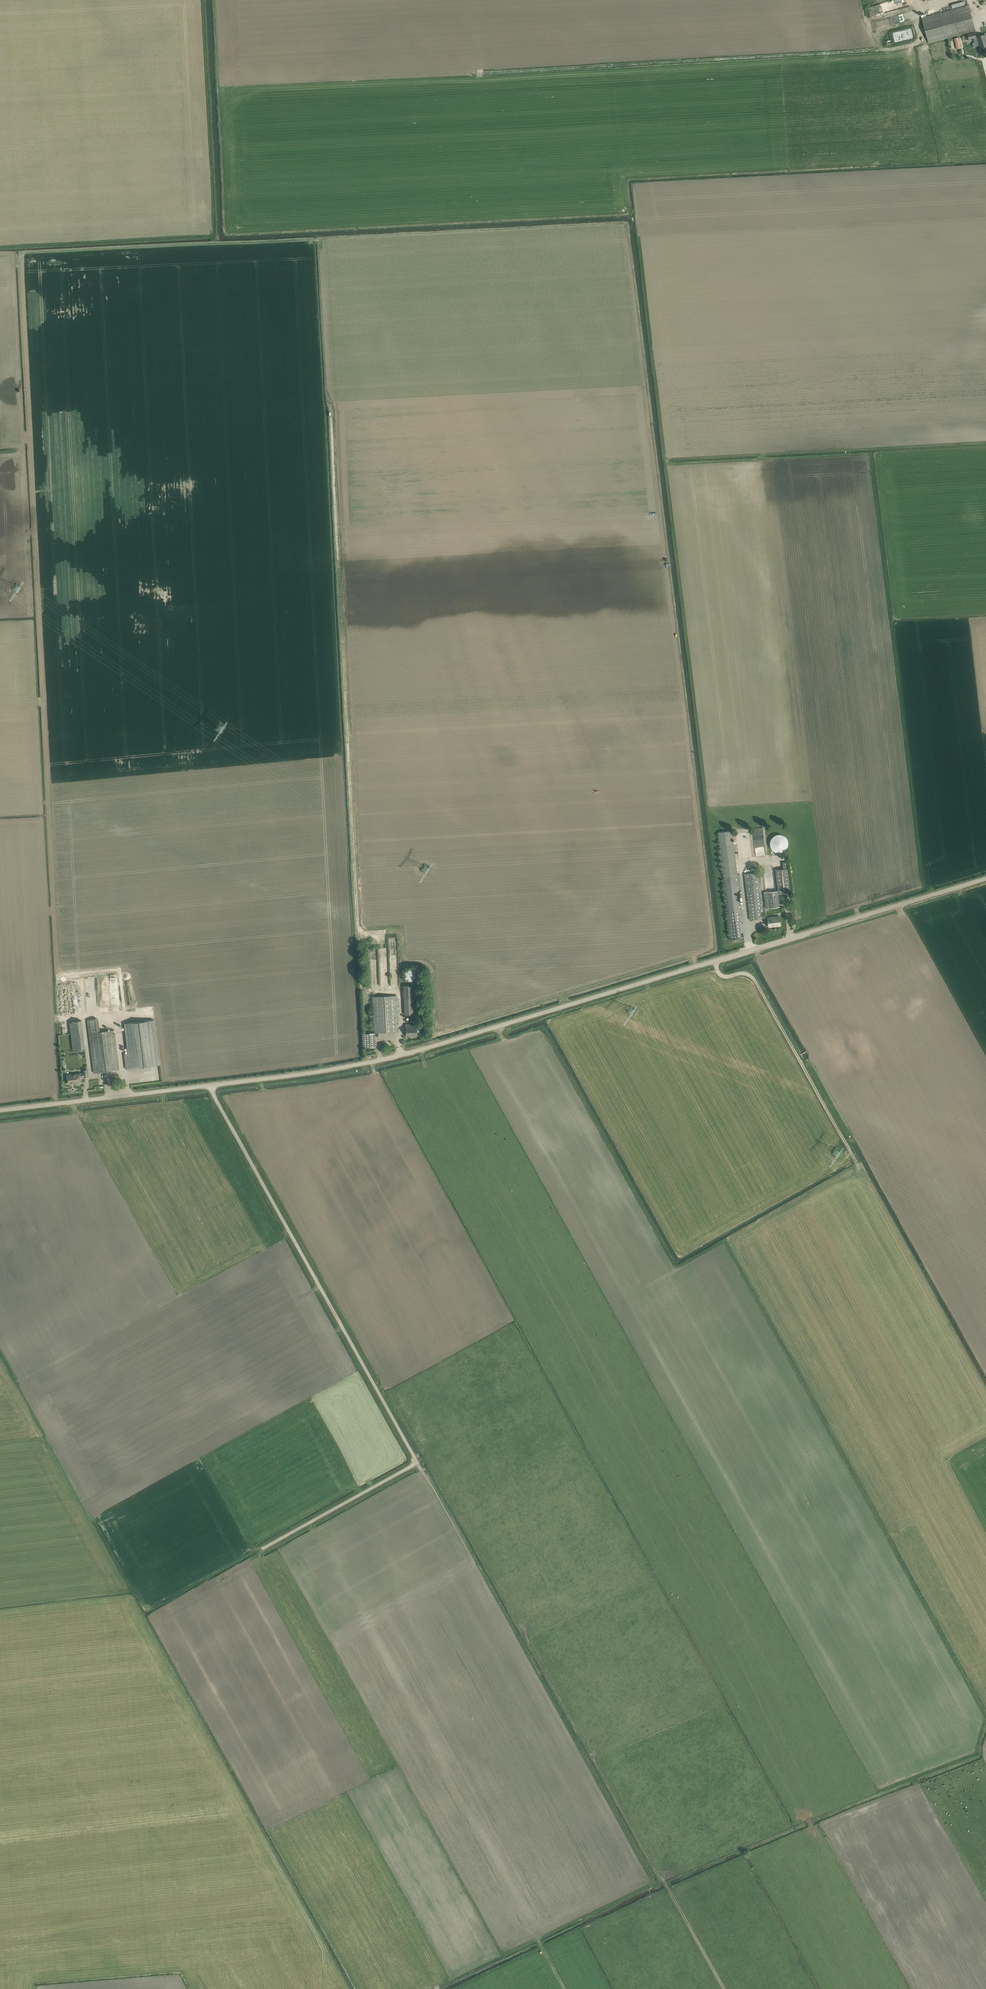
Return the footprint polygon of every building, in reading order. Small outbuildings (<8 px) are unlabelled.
[(969,5),(964,6),(922,18),(929,43),(975,30),(969,5)] [(985,34),(976,37),(975,33),(968,34),(969,39),(974,38),(975,42),(979,41),(981,49),(984,48),(985,48),(985,35),(985,34)] [(737,874),(732,831),(718,832),(723,876),(737,874)] [(778,852),(779,853),(781,852),(783,852),(784,851),(785,850),(786,849),(787,848),(788,847),(788,845),(789,843),(788,842),(788,840),(787,839),(786,838),(785,836),(784,836),(783,835),(781,834),(779,834),(778,834),(776,835),(775,836),(774,836),(772,838),(772,839),(771,840),(770,842),(770,843),(770,845),(771,847),(772,848),(772,849),(774,850),(775,851),(776,852),(778,852)] [(776,870),(778,893),(791,892),(788,868),(787,862),(783,862),(784,869),(776,870)] [(745,874),(750,915),(750,920),(764,918),(764,914),(766,914),(765,906),(763,907),(759,872),(745,874)] [(739,874),(737,874),(723,876),(730,933),(731,938),(742,937),(740,924),(743,923),(739,891),(741,890),(739,874)] [(764,892),(766,908),(780,907),(778,891),(764,892)] [(781,924),(780,919),(780,916),(768,918),(769,927),(774,926),(774,925),(781,924)] [(410,982),(413,983),(415,982),(417,981),(419,979),(420,977),(420,974),(420,972),(419,970),(417,968),(415,967),(412,967),(410,967),(407,968),(406,970),(405,972),(404,975),(405,977),(406,980),(408,981),(410,982)] [(404,999),(405,1015),(416,1014),(416,998),(417,998),(417,985),(402,985),(403,999),(404,999)] [(373,996),(375,1033),(398,1031),(398,1026),(397,995),(373,996)] [(119,1070),(115,1033),(114,1033),(113,1030),(100,1032),(99,1018),(87,1020),(89,1033),(94,1073),(119,1070)] [(160,1065),(154,1020),(125,1023),(128,1053),(124,1053),(126,1069),(160,1065)] [(82,1021),(70,1022),(67,1022),(68,1029),(71,1029),(73,1050),(85,1048),(82,1021)] [(417,1035),(417,1030),(416,1024),(406,1024),(406,1036),(417,1035)] [(363,1047),(375,1047),(375,1033),(363,1033),(363,1047)] [(88,1077),(88,1072),(87,1070),(83,1070),(84,1073),(81,1074),(81,1073),(67,1074),(68,1082),(68,1083),(68,1084),(76,1083),(76,1082),(81,1081),(81,1077),(85,1076),(85,1077),(88,1077)]
